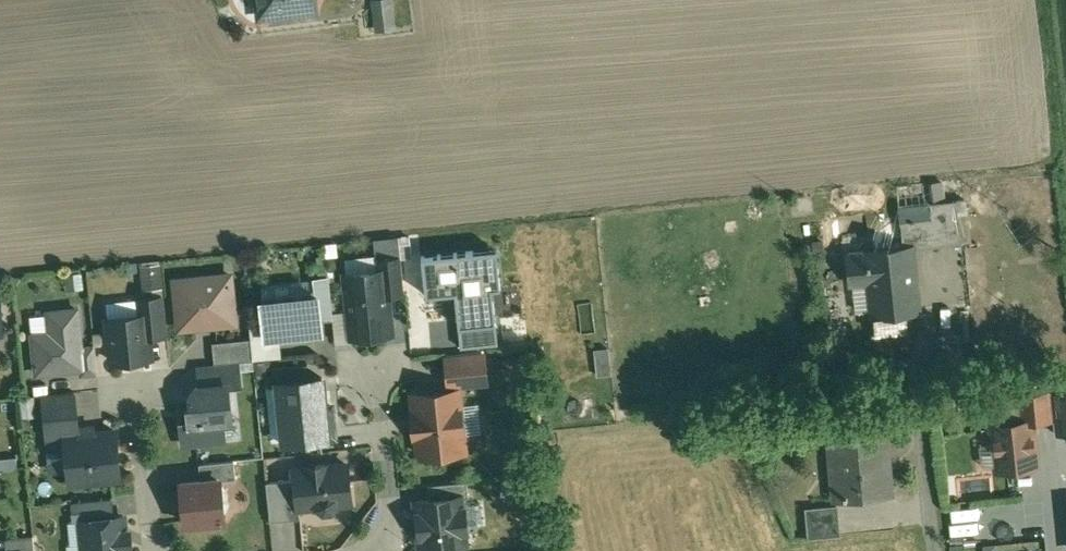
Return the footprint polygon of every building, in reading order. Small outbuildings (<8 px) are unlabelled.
[(262,12),(315,5),(315,0),(260,0),(262,12)] [(380,31),(396,29),(392,0),(388,0),(376,2),(380,31)] [(958,199),(932,202),(933,216),(902,220),(905,246),(912,245),(913,248),(962,242),(958,199)] [(905,246),(868,250),(868,254),(850,256),(852,281),(871,279),(875,314),(903,311),(919,309),(913,248),(912,245),(905,246)] [(483,251),(426,256),(429,293),(458,291),(460,318),(488,316),(483,251)] [(402,256),(377,259),(378,269),(386,268),(388,293),(406,291),(402,256)] [(158,284),(157,260),(137,262),(139,286),(158,284)] [(378,269),(346,272),(353,335),(392,331),(388,293),(386,268),(378,269)] [(81,272),(68,273),(70,286),(83,285),(81,272)] [(231,274),(177,279),(181,326),(227,321),(226,307),(234,306),(231,274)] [(329,277),(316,278),(317,292),(318,292),(320,317),(333,316),(329,277)] [(317,292),(263,298),(267,336),(322,330),(320,317),(318,292),(317,292)] [(165,294),(138,297),(139,313),(148,313),(150,336),(169,334),(165,294)] [(78,308),(49,310),(51,332),(34,334),(38,372),(83,367),(85,367),(82,346),(78,308)] [(903,311),(876,313),(878,331),(905,329),(903,311)] [(139,313),(109,317),(113,360),(152,356),(150,336),(148,313),(139,313)] [(252,337),(214,341),(216,362),(239,360),(255,359),(252,337)] [(95,344),(82,346),(85,367),(83,367),(83,372),(98,370),(95,344)] [(608,373),(606,346),(592,347),(594,374),(608,373)] [(484,353),(448,357),(451,385),(487,381),(484,353)] [(216,362),(200,364),(202,386),(228,383),(229,384),(241,383),(239,360),(216,362)] [(323,376),(279,380),(285,441),(336,436),(333,404),(326,405),(323,376)] [(202,386),(197,386),(191,394),(192,404),(189,405),(191,421),(191,423),(223,420),(232,419),(229,384),(228,383),(202,386)] [(459,389),(415,394),(417,412),(414,412),(417,436),(419,435),(421,453),(465,449),(459,389)] [(76,390),(43,393),(47,424),(79,420),(76,390)] [(1052,392),(1054,417),(1055,434),(1065,433),(1065,391),(1052,392)] [(1052,392),(1018,395),(1020,412),(1036,410),(1037,419),(1054,417),(1052,392)] [(95,424),(80,426),(79,420),(47,424),(48,438),(67,436),(71,482),(121,477),(116,429),(96,431),(95,424)] [(223,420),(191,423),(191,421),(182,422),(184,443),(225,438),(223,420)] [(1032,420),(993,424),(998,468),(1016,466),(1021,470),(1029,469),(1032,464),(1037,464),(1032,420)] [(882,432),(827,438),(833,499),(889,493),(882,432)] [(15,466),(16,457),(0,457),(0,466),(15,466)] [(235,459),(200,463),(202,479),(221,478),(221,479),(237,477),(235,459)] [(349,463),(327,465),(325,464),(326,463),(324,463),(319,464),(319,463),(318,464),(318,465),(316,466),(295,468),(296,478),(299,506),(300,506),(318,504),(318,505),(319,505),(324,509),(324,510),(325,510),(326,510),(332,509),(334,509),(333,508),(338,503),(339,502),(352,500),(349,463)] [(202,479),(182,482),(186,522),(225,518),(225,513),(230,503),(229,492),(222,483),(221,479),(221,478),(202,479)] [(296,478),(267,481),(271,520),(301,517),(300,506),(299,506),(296,478)] [(468,480),(429,484),(430,498),(459,495),(459,497),(470,495),(468,480)] [(430,498),(419,500),(424,546),(429,546),(433,549),(454,547),(458,542),(464,542),(463,526),(467,526),(465,510),(461,511),(459,497),(459,495),(430,498)] [(113,496),(74,500),(76,520),(84,519),(84,518),(114,515),(113,496)] [(836,504),(804,507),(807,536),(838,532),(836,504)] [(84,518),(84,519),(86,542),(83,542),(84,550),(130,550),(129,546),(132,545),(131,529),(124,529),(122,514),(114,515),(84,518)] [(8,537),(10,550),(22,549),(23,550),(36,550),(34,534),(8,537)]
